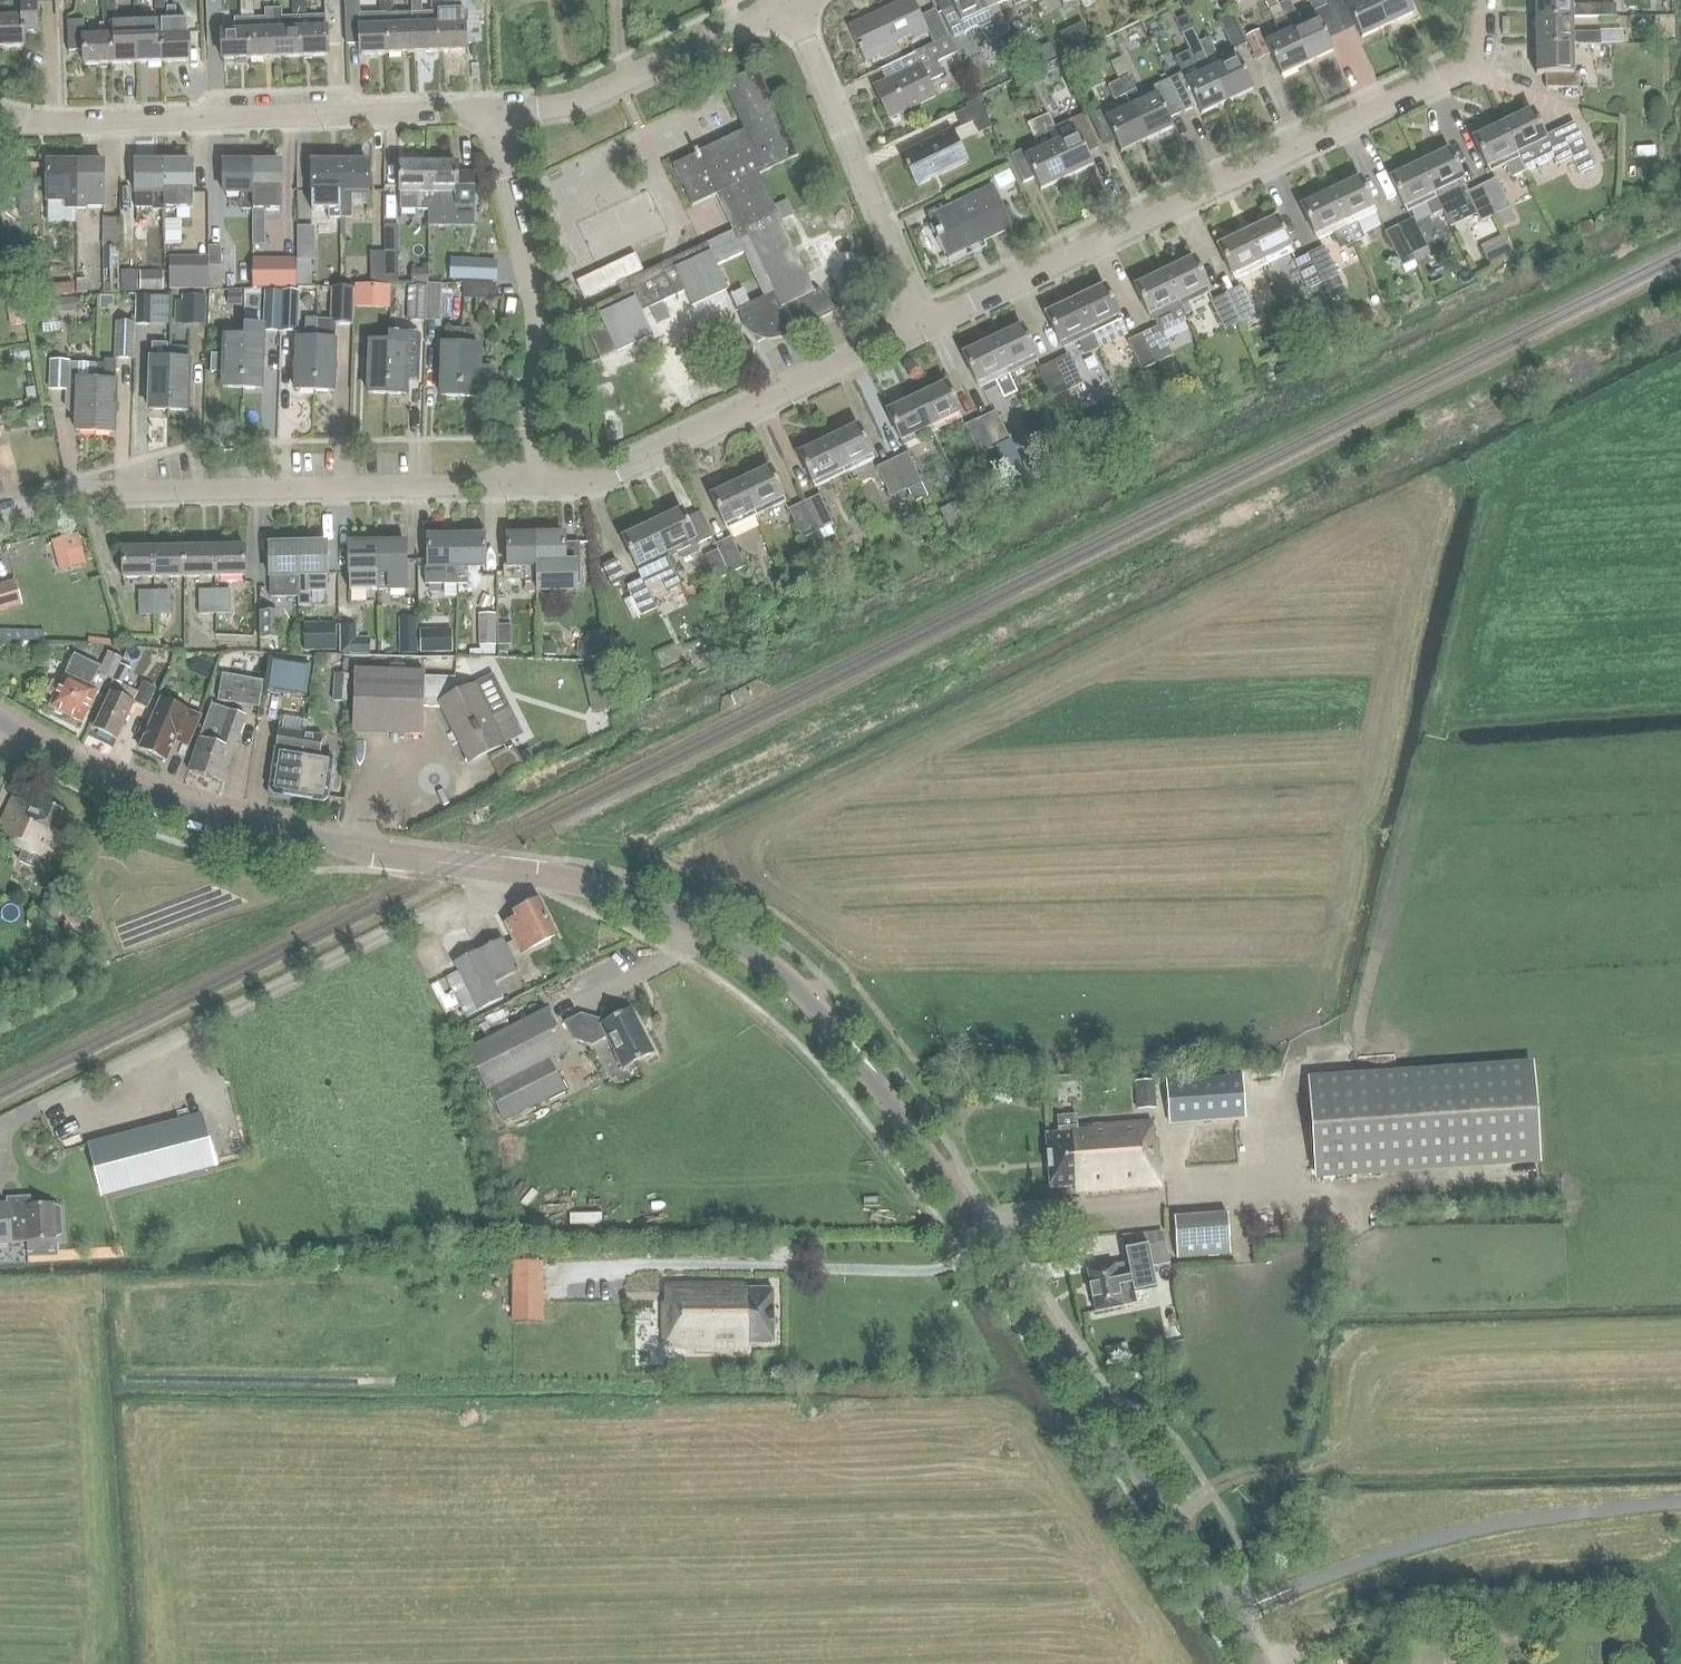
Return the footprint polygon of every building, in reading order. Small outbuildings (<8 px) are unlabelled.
[(24,47),(24,34),(38,34),(37,2),(22,2),(22,18),(4,19),(4,5),(7,5),(7,0),(0,0),(0,48),(24,47)] [(104,12),(115,11),(115,0),(103,0),(104,12)] [(302,57),(328,57),(327,45),(341,45),(340,0),(326,0),(327,17),(307,17),(301,17),(302,57)] [(392,13),(392,0),(378,0),(378,14),(360,15),(359,0),(345,0),(346,44),(361,43),(362,55),(389,54),(388,14),(392,13)] [(432,13),(439,13),(445,12),(444,0),(432,0),(432,13)] [(439,13),(440,53),(467,52),(466,18),(480,17),(480,0),(465,0),(465,11),(445,12),(439,13)] [(876,54),(877,58),(894,50),(891,43),(907,35),(909,39),(928,31),(933,42),(948,35),(936,9),(921,16),(913,0),(903,0),(847,26),(863,60),(876,54)] [(939,4),(955,38),(977,27),(983,28),(995,54),(1005,50),(999,37),(982,0),(947,0),(939,4)] [(999,37),(1010,32),(995,6),(1008,0),(982,0),(999,37)] [(1290,31),(1307,64),(1332,53),(1316,19),(1302,25),(1290,0),(1288,0),(1278,5),(1290,31)] [(1323,0),(1308,0),(1315,13),(1327,8),(1323,0)] [(1376,0),(1354,0),(1346,4),(1362,38),(1388,26),(1376,0)] [(1388,26),(1413,14),(1406,0),(1376,0),(1388,26)] [(1572,17),(1600,17),(1600,16),(1615,16),(1615,5),(1571,5),(1571,0),(1534,0),(1535,18),(1572,17)] [(440,53),(439,13),(432,13),(422,13),(422,1),(411,1),(412,13),(413,54),(440,53)] [(307,3),(292,4),(292,18),(283,19),(282,9),(275,10),(276,58),(302,57),(301,17),(307,17),(307,3)] [(254,5),(240,6),(240,19),(235,19),(235,32),(222,32),(223,59),(249,59),(248,19),(254,19),(254,5)] [(1307,64),(1290,31),(1278,5),(1268,9),(1280,35),(1265,43),(1280,77),(1307,64)] [(156,25),(136,26),(136,22),(134,22),(136,66),(163,65),(161,25),(168,24),(168,10),(155,10),(156,25)] [(168,10),(168,24),(161,25),(163,65),(189,64),(188,36),(188,23),(178,24),(177,10),(168,10)] [(276,58),(275,10),(266,10),(266,19),(254,19),(248,19),(249,59),(276,58)] [(111,66),(110,26),(116,26),(116,23),(115,11),(104,12),(104,26),(100,26),(100,39),(85,39),(85,23),(67,23),(68,53),(84,53),(84,67),(111,66)] [(412,13),(392,13),(388,14),(389,54),(413,54),(412,13)] [(1247,43),(1232,13),(1218,19),(1233,50),(1247,43)] [(1200,115),(1226,103),(1197,43),(1185,16),(1175,21),(1189,51),(1174,58),(1182,73),(1168,80),(1184,112),(1196,106),(1200,115)] [(1572,17),(1535,18),(1535,46),(1573,46),(1600,46),(1600,33),(1572,33),(1572,17)] [(116,26),(110,26),(111,66),(136,66),(134,22),(116,23),(116,26)] [(1258,30),(1246,36),(1257,60),(1269,55),(1258,30)] [(874,86),(889,119),(936,97),(929,82),(943,75),(937,61),(956,52),(948,36),(914,52),(916,56),(903,62),(907,71),(874,86)] [(1207,38),(1197,43),(1226,103),(1252,91),(1236,57),(1220,65),(1207,38)] [(1049,44),(1036,51),(1042,65),(1056,58),(1049,44)] [(1573,46),(1535,46),(1536,74),(1544,74),(1544,87),(1578,87),(1578,73),(1574,75),(1573,46)] [(634,256),(575,283),(583,299),(615,284),(620,295),(599,306),(603,314),(597,316),(601,325),(587,332),(600,359),(616,352),(617,353),(652,336),(641,313),(650,309),(657,325),(670,319),(663,303),(685,292),(693,307),(729,290),(717,266),(745,253),(739,242),(756,234),(754,230),(779,218),(781,222),(794,215),(787,201),(774,207),(759,176),(799,157),(756,67),(723,83),(745,131),(674,165),(694,207),(718,195),(734,230),(624,282),(624,280),(641,272),(634,256)] [(1130,107),(1147,140),(1172,129),(1168,119),(1180,114),(1164,81),(1151,88),(1155,96),(1140,103),(1128,77),(1119,81),(1125,95),(1130,107)] [(1125,95),(1119,81),(1108,87),(1114,100),(1125,95)] [(991,128),(979,103),(955,114),(961,128),(973,122),(979,134),(991,128)] [(1147,140),(1130,107),(1105,119),(1101,111),(1089,117),(1102,145),(1114,139),(1120,153),(1147,140)] [(1531,110),(1503,124),(1526,170),(1552,158),(1554,163),(1554,164),(1555,165),(1571,157),(1579,174),(1594,166),(1580,137),(1565,144),(1558,130),(1543,137),(1531,110)] [(1082,116),(1054,128),(1048,115),(1037,119),(1066,179),(1091,167),(1085,155),(1097,149),(1082,116)] [(1066,179),(1037,119),(1027,125),(1039,150),(1024,158),(1021,151),(1010,156),(1023,183),(1034,178),(1041,191),(1066,179)] [(1511,178),(1526,170),(1503,124),(1471,139),(1486,168),(1487,167),(1489,172),(1504,165),(1511,178)] [(967,162),(952,131),(902,154),(917,186),(967,162)] [(1467,193),(1463,185),(1446,150),(1419,164),(1436,198),(1443,211),(1468,199),(1479,222),(1494,215),(1481,186),(1467,193)] [(340,164),(340,219),(341,219),(341,218),(345,218),(352,218),(352,205),(352,193),(369,193),(369,163),(351,163),(342,163),(340,164)] [(252,211),(252,164),(224,164),(224,193),(240,194),(240,211),(252,211)] [(252,211),(279,212),(280,165),(252,164),(252,211)] [(312,164),(312,210),(329,210),(329,219),(340,219),(340,164),(339,164),(330,164),(312,164)] [(430,211),(431,164),(400,164),(400,208),(418,208),(418,211),(430,211)] [(457,174),(457,164),(431,164),(430,211),(440,211),(440,208),(457,208),(457,211),(475,211),(475,174),(457,174)] [(1443,211),(1436,198),(1419,164),(1388,179),(1404,213),(1427,202),(1433,216),(1443,211)] [(64,212),(75,212),(74,166),(47,166),(47,194),(47,204),(64,205),(64,212)] [(74,166),(75,212),(87,212),(87,210),(103,210),(103,166),(74,166)] [(154,213),(164,213),(164,166),(135,166),(135,196),(136,196),(136,210),(154,210),(154,213)] [(192,212),(192,166),(164,166),(164,213),(174,213),(174,212),(192,212)] [(1357,178),(1330,192),(1354,242),(1363,238),(1355,222),(1374,212),(1357,178)] [(1481,186),(1494,215),(1509,208),(1496,179),(1481,186)] [(20,180),(19,180),(19,212),(32,212),(32,180),(25,180),(20,180)] [(1006,225),(990,191),(933,219),(949,252),(1006,225)] [(1341,249),(1354,242),(1330,192),(1300,207),(1317,240),(1332,232),(1341,249)] [(733,293),(730,295),(743,323),(744,326),(746,328),(748,331),(750,333),(753,335),(755,336),(758,343),(765,340),(768,340),(772,340),(775,340),(778,339),(782,338),(784,337),(838,312),(838,310),(837,311),(819,291),(814,293),(781,222),(779,218),(754,230),(756,234),(739,242),(745,253),(765,297),(738,310),(731,296),(734,294),(733,293)] [(1247,233),(1262,266),(1291,252),(1275,219),(1247,233)] [(1412,219),(1398,226),(1411,254),(1425,248),(1412,219)] [(119,248),(120,248),(120,220),(103,220),(104,293),(119,293),(119,248)] [(184,245),(185,221),(169,221),(168,245),(184,245)] [(1414,261),(1411,254),(1398,226),(1384,232),(1400,268),(1403,267),(1406,272),(1417,267),(1414,261)] [(1262,266),(1247,233),(1215,248),(1231,281),(1262,266)] [(1496,239),(1499,244),(1504,255),(1512,251),(1507,240),(1504,235),(1496,239)] [(1322,247),(1308,254),(1321,283),(1336,276),(1322,247)] [(370,284),(385,285),(385,253),(372,252),(370,284)] [(400,254),(385,253),(385,285),(398,285),(400,254)] [(1321,283),(1308,254),(1292,262),(1306,291),(1321,283)] [(1162,273),(1179,307),(1207,293),(1191,259),(1162,273)] [(452,260),(451,279),(495,281),(496,262),(452,260)] [(169,292),(204,292),(207,292),(207,261),(169,261),(169,292)] [(296,288),(295,261),(252,262),(253,289),(296,288)] [(313,286),(313,263),(299,263),(299,287),(313,286)] [(225,265),(208,265),(208,291),(224,291),(225,265)] [(164,292),(164,270),(140,271),(140,292),(164,292)] [(1187,323),(1179,307),(1162,273),(1132,287),(1149,322),(1151,320),(1152,322),(1154,321),(1157,327),(1161,336),(1187,323)] [(87,293),(86,279),(77,280),(77,294),(87,293)] [(73,294),(72,283),(38,286),(39,297),(73,294)] [(465,285),(465,300),(497,301),(498,286),(465,285)] [(426,286),(408,286),(407,321),(425,322),(426,286)] [(441,321),(443,286),(428,286),(427,321),(441,321)] [(356,297),(356,306),(373,307),(374,287),(360,287),(360,297),(356,297)] [(1103,288),(1074,302),(1097,350),(1125,337),(1118,323),(1119,322),(1116,317),(1117,317),(1103,288)] [(1225,295),(1238,323),(1253,316),(1239,288),(1225,295)] [(355,291),(333,290),(332,320),(332,324),(337,324),(354,325),(355,291)] [(263,330),(283,331),(284,292),(264,291),(263,330)] [(297,331),(299,293),(284,292),(283,331),(297,331)] [(242,306),(242,293),(228,293),(228,306),(242,306)] [(206,326),(206,313),(207,296),(182,295),(181,325),(206,326)] [(1238,323),(1225,295),(1209,302),(1223,331),(1238,323)] [(153,299),(139,298),(137,326),(152,326),(153,299)] [(62,313),(61,300),(25,303),(27,317),(62,313)] [(1097,350),(1074,302),(1044,316),(1058,346),(1059,345),(1061,350),(1078,342),(1085,356),(1097,350)] [(318,320),(306,319),(306,340),(298,340),(296,390),(315,390),(317,341),(318,320)] [(332,320),(318,320),(317,341),(315,390),(334,391),(336,344),(337,344),(337,324),(332,324),(332,320)] [(136,322),(116,321),(115,359),(134,360),(136,322)] [(245,338),(241,387),(260,388),(262,339),(259,339),(260,328),(245,327),(245,338)] [(1020,327),(991,341),(1007,375),(1036,361),(1020,327)] [(1157,327),(1142,334),(1156,364),(1171,357),(1161,336),(1157,327)] [(441,396),(460,396),(463,331),(452,330),(451,346),(443,346),(441,396)] [(463,331),(460,396),(479,397),(479,395),(490,395),(491,368),(480,368),(481,348),(472,347),(473,331),(463,331)] [(389,344),(387,394),(406,395),(407,381),(418,381),(420,335),(390,334),(389,344)] [(1156,364),(1142,334),(1127,342),(1141,371),(1156,364)] [(241,387),(245,338),(225,337),(225,353),(212,352),(211,372),(224,373),(223,386),(241,387)] [(991,341),(961,356),(977,389),(995,381),(1004,398),(1015,393),(1007,375),(991,341)] [(370,343),(368,393),(387,394),(389,344),(370,343)] [(152,350),(151,362),(149,411),(168,412),(170,363),(168,363),(168,348),(168,344),(152,344),(152,350)] [(168,363),(170,363),(168,412),(186,412),(188,363),(188,348),(168,348),(168,363)] [(1067,356),(1052,363),(1066,392),(1081,385),(1067,356)] [(76,433),(94,434),(97,366),(68,365),(68,364),(50,363),(49,391),(66,392),(66,408),(73,415),(76,415),(76,433)] [(1066,392),(1052,363),(1037,370),(1051,399),(1066,392)] [(97,366),(94,434),(113,434),(115,385),(115,365),(103,365),(103,367),(97,366)] [(41,405),(34,384),(16,389),(22,410),(41,405)] [(945,385),(917,398),(934,432),(961,419),(945,385)] [(934,432),(917,398),(887,412),(903,446),(934,432)] [(995,412),(980,419),(993,448),(1009,441),(995,412)] [(993,448),(980,419),(964,426),(978,455),(993,448)] [(857,426),(828,440),(845,474),(874,460),(857,426)] [(845,474),(828,440),(798,455),(815,489),(845,474)] [(907,453),(892,461),(906,490),(922,482),(907,453)] [(906,490),(892,461),(875,470),(890,499),(906,490)] [(768,468),(740,482),(756,516),(785,502),(768,468)] [(756,516),(740,482),(710,496),(727,530),(756,516)] [(819,496),(803,504),(818,533),(833,526),(819,496)] [(974,522),(964,499),(939,510),(950,533),(974,522)] [(818,533),(803,504),(788,511),(802,541),(818,533)] [(652,524),(652,525),(668,558),(678,554),(680,557),(684,559),(697,552),(698,549),(697,545),(712,538),(701,512),(686,519),(682,510),(664,519),(653,524),(652,524)] [(641,530),(622,539),(636,568),(637,568),(639,572),(655,565),(662,581),(666,590),(680,583),(668,559),(668,558),(652,525),(652,524),(651,524),(652,525),(641,530)] [(82,550),(78,534),(62,538),(66,554),(82,550)] [(579,594),(578,585),(580,585),(579,563),(564,564),(564,535),(535,536),(536,588),(536,595),(579,594)] [(536,588),(535,536),(506,536),(507,565),(502,565),(502,578),(524,577),(524,589),(536,588)] [(424,584),(456,584),(455,537),(426,538),(427,567),(423,567),(424,584)] [(484,537),(455,537),(456,584),(467,584),(467,566),(484,566),(484,537)] [(731,538),(716,545),(718,550),(729,575),(745,567),(731,538)] [(379,591),(378,543),(348,544),(349,591),(379,591)] [(405,543),(378,543),(379,591),(406,590),(405,543)] [(325,544),(298,545),(298,597),(298,606),(310,606),(309,591),(326,591),(325,574),(326,574),(325,544)] [(270,597),(298,597),(298,545),(268,546),(270,597)] [(213,547),(184,548),(185,579),(214,578),(213,547)] [(213,547),(214,578),(245,577),(244,547),(213,547)] [(154,549),(155,579),(185,579),(184,548),(154,549)] [(155,579),(154,549),(123,550),(124,580),(155,579)] [(717,581),(729,575),(718,550),(705,556),(717,581)] [(847,581),(842,571),(835,555),(830,558),(838,573),(843,583),(847,581)] [(657,609),(643,581),(626,589),(640,617),(657,609)] [(0,586),(0,611),(7,609),(22,605),(15,582),(0,586)] [(215,592),(215,616),(230,616),(229,591),(215,592)] [(155,593),(156,617),(170,617),(170,592),(155,593)] [(215,616),(215,592),(199,592),(199,617),(204,616),(215,616)] [(139,618),(156,617),(155,593),(139,593),(139,618)] [(259,611),(260,654),(279,653),(279,611),(259,611)] [(496,646),(496,615),(478,615),(478,646),(496,646)] [(415,617),(399,617),(399,653),(415,653),(415,617)] [(303,623),(304,652),(337,652),(336,623),(303,623)] [(356,625),(340,625),(341,648),(356,647),(356,625)] [(511,645),(511,626),(498,626),(498,645),(511,645)] [(0,630),(0,641),(45,642),(45,631),(0,630)] [(604,657),(601,631),(586,633),(587,642),(578,642),(577,656),(604,657)] [(451,652),(450,634),(419,634),(419,652),(451,652)] [(557,648),(552,643),(544,643),(544,655),(557,655),(557,648)] [(121,661),(108,655),(98,676),(111,682),(121,661)] [(99,670),(74,657),(64,676),(65,677),(59,689),(52,686),(47,697),(54,700),(49,710),(81,725),(97,693),(89,689),(99,670)] [(268,658),(263,691),(305,697),(310,664),(268,658)] [(123,685),(131,669),(121,664),(113,680),(123,685)] [(523,731),(511,708),(494,674),(461,690),(455,678),(424,677),(425,672),(355,669),(353,731),(423,734),(424,706),(438,706),(466,760),(505,740),(523,731)] [(336,672),(334,698),(350,700),(352,673),(336,672)] [(259,707),(263,682),(263,681),(223,674),(218,700),(259,707)] [(138,695),(114,683),(108,695),(110,696),(93,731),(116,741),(133,705),(146,711),(155,691),(143,685),(138,695)] [(200,720),(161,703),(139,751),(152,757),(151,760),(161,765),(162,762),(165,763),(178,735),(190,740),(200,720)] [(204,724),(187,770),(222,783),(247,716),(212,703),(204,724)] [(274,794),(298,797),(304,753),(300,752),(303,732),(279,729),(270,788),(274,794)] [(304,753),(298,797),(320,801),(328,795),(334,757),(320,755),(323,735),(303,732),(300,752),(304,753)] [(535,763),(528,749),(518,754),(525,767),(535,763)] [(0,827),(0,843),(23,853),(19,864),(37,871),(42,861),(47,863),(58,837),(53,835),(63,812),(45,804),(41,813),(12,800),(0,827)] [(45,893),(43,902),(62,906),(63,897),(45,893)] [(502,939),(454,964),(459,972),(447,978),(467,1018),(504,999),(496,983),(519,971),(511,956),(519,951),(520,954),(533,947),(555,936),(537,901),(515,913),(518,918),(505,925),(514,942),(506,946),(502,939)] [(579,1014),(563,1022),(572,1040),(587,1047),(604,1038),(621,1068),(651,1053),(629,1010),(601,1025),(598,1020),(579,1014)] [(544,1011),(465,1052),(486,1091),(487,1090),(503,1122),(565,1090),(549,1058),(565,1050),(544,1011)] [(1533,1066),(1310,1082),(1316,1175),(1539,1160),(1533,1066)] [(1242,1075),(1166,1081),(1167,1099),(1194,1097),(1196,1122),(1246,1118),(1242,1075)] [(1143,1110),(1158,1108),(1156,1084),(1140,1086),(1143,1110)] [(201,1115),(89,1145),(103,1197),(215,1167),(201,1115)] [(1059,1134),(1046,1135),(1050,1189),(1075,1187),(1076,1192),(1161,1186),(1157,1140),(1153,1141),(1152,1122),(1059,1129),(1059,1134)] [(0,1206),(0,1247),(29,1246),(29,1256),(47,1255),(47,1244),(57,1244),(57,1242),(63,1239),(63,1213),(56,1211),(56,1209),(32,1209),(32,1201),(11,1202),(11,1206),(0,1206)] [(1231,1257),(1230,1216),(1176,1219),(1178,1260),(1231,1257)] [(1166,1242),(1149,1246),(1153,1267),(1170,1264),(1166,1242)] [(1128,1262),(1087,1271),(1096,1312),(1137,1304),(1135,1293),(1157,1289),(1148,1246),(1125,1250),(1128,1262)] [(747,1285),(662,1286),(662,1304),(660,1304),(661,1350),(747,1349),(747,1344),(771,1344),(771,1291),(747,1291),(747,1285)] [(513,1303),(513,1321),(543,1321),(543,1303),(543,1289),(513,1289),(513,1303)]
